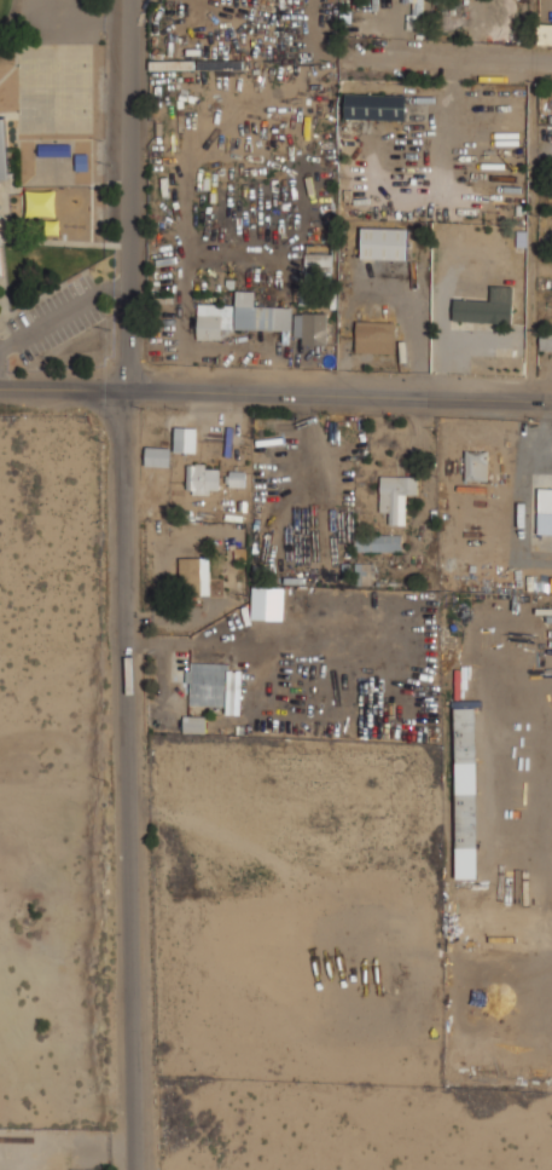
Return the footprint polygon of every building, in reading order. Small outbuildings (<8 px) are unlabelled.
[(539,24),(538,45),(551,45),(551,24),(539,24)] [(406,120),(406,96),(346,94),(345,119),(406,120)] [(13,177),(0,178),(0,118),(10,117),(13,177)] [(407,259),(408,228),(362,227),(361,258),(407,259)] [(331,282),(332,254),(305,253),(304,281),(331,282)] [(513,286),(491,286),(491,300),(453,299),(453,321),(512,323),(513,286)] [(198,304),(197,339),(225,340),(226,329),(293,330),(293,307),(254,307),(255,291),(236,291),(236,304),(198,304)] [(328,345),(328,313),(294,313),(294,337),(302,337),(302,345),(328,345)] [(355,352),(395,353),(396,322),(356,321),(355,352)] [(551,350),(551,333),(540,333),(540,350),(551,350)] [(145,466),(170,466),(170,447),(146,447),(145,466)] [(488,480),(488,451),(466,451),(465,480),(488,480)] [(219,493),(220,470),(206,469),(206,464),(187,464),(186,492),(219,493)] [(245,471),(229,470),(229,486),(245,487),(245,471)] [(389,524),(405,525),(406,494),(417,495),(417,476),(380,476),(379,512),(389,512),(389,524)] [(538,488),(538,513),(551,514),(551,488),(538,488)] [(355,551),(402,551),(401,534),(355,535),(355,551)] [(209,557),(179,558),(180,593),(210,593),(209,557)] [(241,714),(242,671),(228,670),(228,663),(188,662),(187,682),(190,682),(189,712),(224,714),(241,714)] [(478,878),(476,708),(454,708),(456,878),(478,878)] [(206,733),(206,716),(183,715),(183,732),(206,733)]
